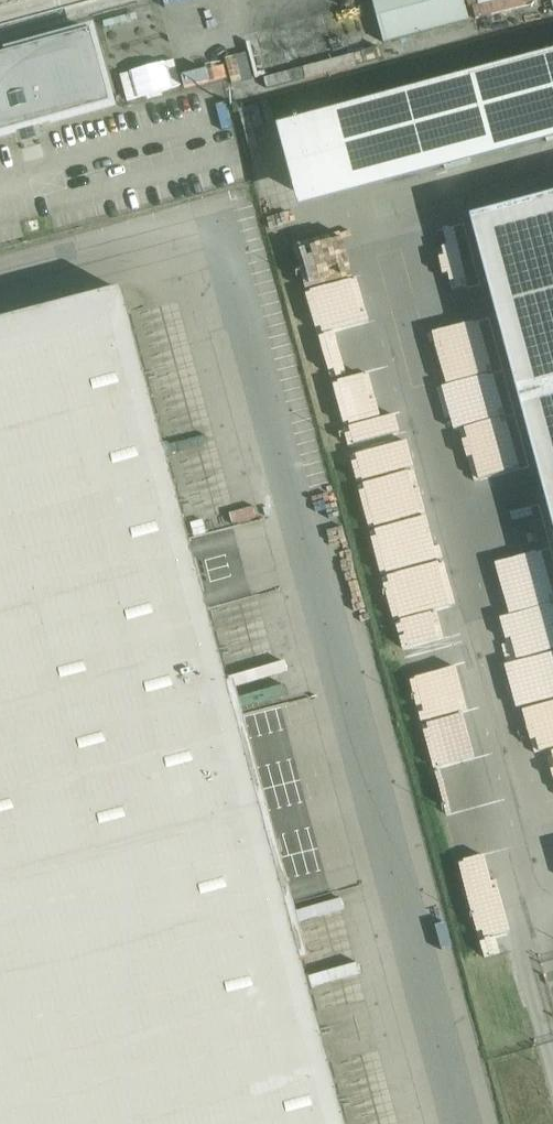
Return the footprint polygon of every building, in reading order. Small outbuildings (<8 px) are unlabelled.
[(404,49),(458,35),(449,0),(391,0),(404,49)] [(110,103),(90,30),(0,55),(0,133),(110,103)] [(319,193),(552,139),(552,44),(298,103),(319,193)] [(470,221),(552,528),(552,199),(470,221)] [(367,233),(316,245),(334,327),(386,315),(367,233)] [(122,291),(0,324),(0,1123),(345,1123),(122,291)] [(387,318),(361,325),(360,322),(336,329),(348,373),(398,359),(387,318)] [(398,565),(440,557),(432,513),(390,521),(398,565)] [(552,646),(552,600),(533,605),(545,648),(552,646)] [(283,614),(240,624),(243,638),(286,628),(283,614)] [(530,656),(551,746),(552,746),(552,650),(530,656)] [(473,853),(525,841),(493,705),(442,717),(473,853)] [(498,872),(506,908),(515,906),(503,852),(480,857),(484,875),(498,872)]
